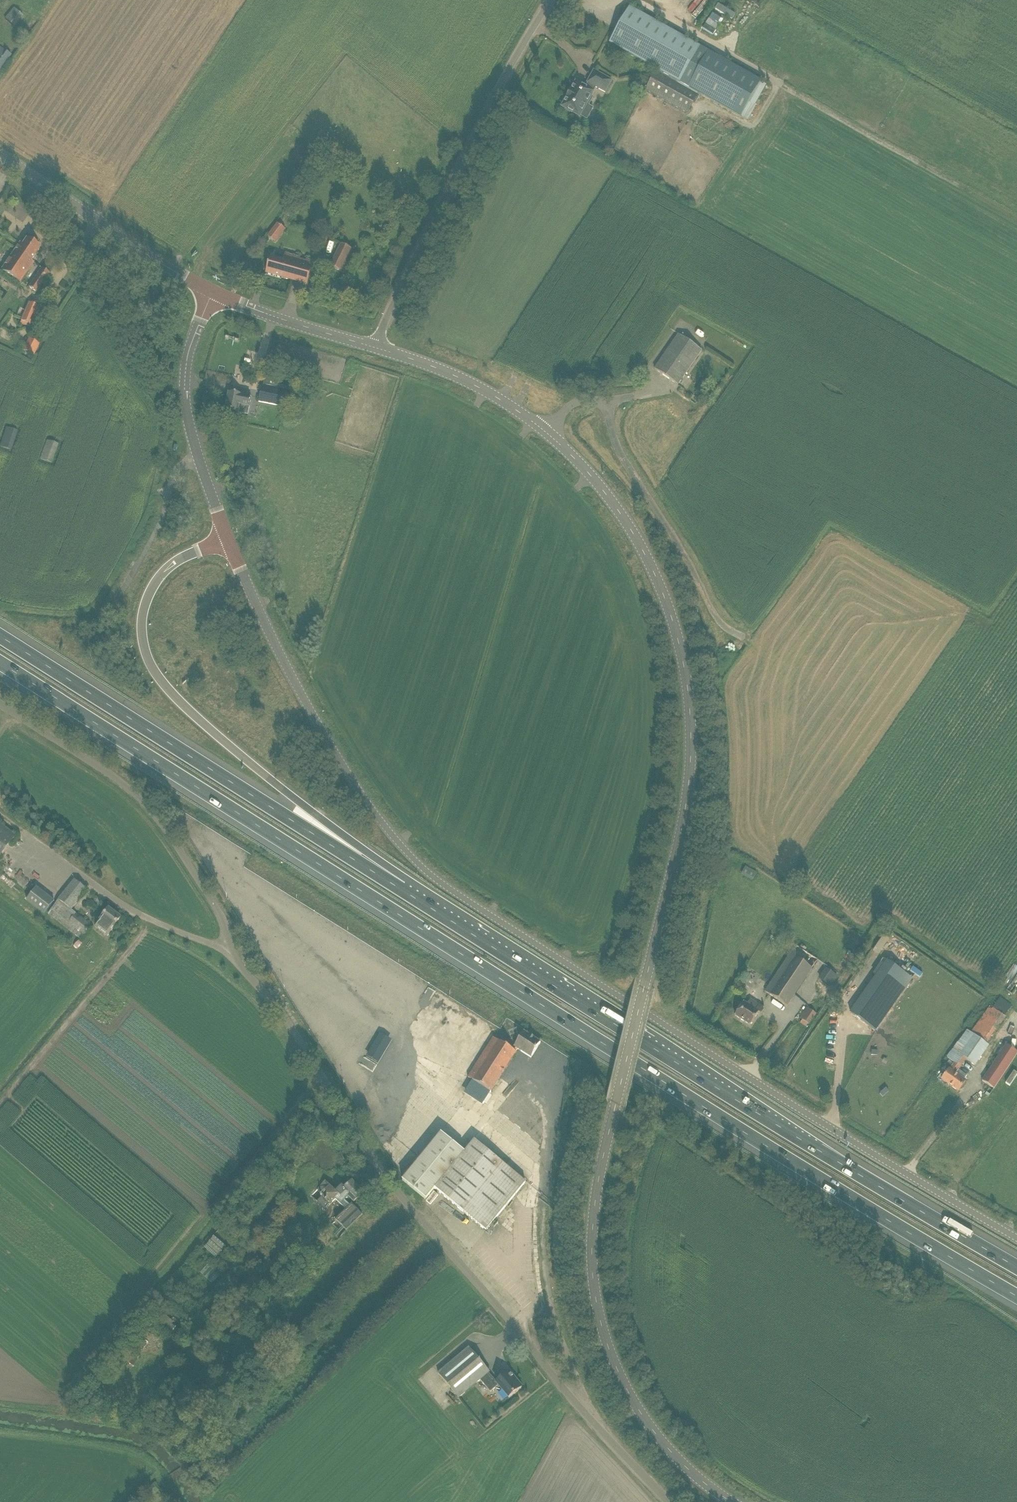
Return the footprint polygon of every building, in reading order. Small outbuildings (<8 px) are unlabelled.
[(720,3),(716,9),(734,19),(737,13),(720,3)] [(742,117),(762,80),(630,7),(610,43),(657,70),(646,90),(688,114),(699,95),(684,87),(685,85),(742,117)] [(15,27),(23,16),(13,8),(5,19),(15,27)] [(713,34),(723,19),(714,13),(704,28),(713,34)] [(11,54),(0,46),(0,71),(11,54)] [(580,115),(587,119),(594,108),(589,105),(593,97),(592,96),(596,88),(605,93),(612,81),(594,71),(588,82),(589,83),(586,88),(576,83),(571,91),(570,90),(566,98),(567,98),(563,106),(579,116),(580,115)] [(292,86),(284,80),(275,92),(284,98),(292,86)] [(279,221),(268,235),(278,242),(288,228),(279,221)] [(20,243),(14,251),(2,270),(21,282),(28,271),(33,263),(31,261),(39,248),(26,239),(22,244),(20,243)] [(341,245),(331,266),(343,272),(353,251),(341,245)] [(266,274),(307,285),(315,260),(285,252),(283,259),(271,256),(266,274)] [(29,287),(37,293),(49,273),(42,268),(29,287)] [(29,327),(39,307),(29,302),(20,323),(29,327)] [(655,369),(678,385),(702,350),(679,334),(655,369)] [(39,343),(28,337),(23,348),(34,353),(39,343)] [(262,385),(259,402),(286,407),(289,391),(276,388),(278,376),(266,373),(263,386),(262,385)] [(248,415),(251,398),(242,396),(242,393),(235,392),(235,394),(229,393),(225,411),(238,414),(238,413),(248,415)] [(0,443),(0,446),(10,449),(16,432),(5,429),(0,443)] [(60,443),(47,438),(41,457),(54,461),(60,443)] [(0,824),(0,857),(16,835),(0,824)] [(747,866),(743,874),(754,880),(758,872),(747,866)] [(93,927),(71,910),(87,890),(75,880),(48,913),(82,940),(93,927)] [(121,918),(108,909),(95,927),(107,936),(121,918)] [(880,959),(890,940),(883,936),(873,955),(880,959)] [(786,1007),(818,961),(796,946),(764,992),(786,1007)] [(875,1031),(912,980),(887,963),(850,1014),(875,1031)] [(1016,988),(1016,975),(1006,990),(1012,995),(1016,988)] [(994,1009),(989,1006),(974,1032),(991,1041),(1013,1003),(1001,996),(994,1009)] [(735,1016),(750,1025),(758,1013),(761,1014),(764,1009),(750,1000),(746,1005),(743,1003),(735,1016)] [(810,1024),(816,1013),(807,1008),(800,1018),(803,1020),(810,1024)] [(975,1066),(989,1047),(967,1030),(947,1058),(960,1067),(966,1059),(975,1066)] [(472,1080),(465,1092),(475,1098),(483,1104),(499,1079),(505,1070),(518,1049),(531,1058),(541,1043),(524,1032),(512,1050),(493,1038),(488,1046),(468,1078),(472,1080)] [(378,1063),(391,1040),(380,1034),(367,1056),(378,1063)] [(982,1080),(994,1088),(1016,1054),(1016,1052),(1006,1044),(982,1080)] [(963,1081),(967,1076),(959,1071),(960,1068),(955,1064),(950,1072),(948,1071),(942,1080),(958,1091),(965,1082),(963,1081)] [(426,1200),(435,1189),(464,1153),(441,1134),(403,1181),(426,1200)] [(464,1153),(435,1189),(486,1231),(491,1224),(494,1227),(498,1223),(495,1220),(526,1182),(474,1140),(464,1153)] [(322,1196),(317,1201),(325,1209),(336,1199),(346,1209),(350,1205),(345,1200),(349,1197),(354,1202),(363,1193),(352,1181),(345,1188),(342,1185),(336,1192),(325,1181),(317,1189),(322,1194),(321,1195),(322,1196)] [(206,1249),(220,1258),(232,1238),(219,1230),(206,1249)] [(242,1262),(251,1271),(254,1268),(254,1267),(262,1260),(263,1254),(260,1251),(254,1252),(246,1260),(246,1259),(242,1262)] [(498,1385),(509,1398),(522,1387),(509,1372),(497,1382),(489,1373),(489,1372),(469,1348),(438,1373),(459,1398),(480,1380),(490,1392),(498,1385)]
